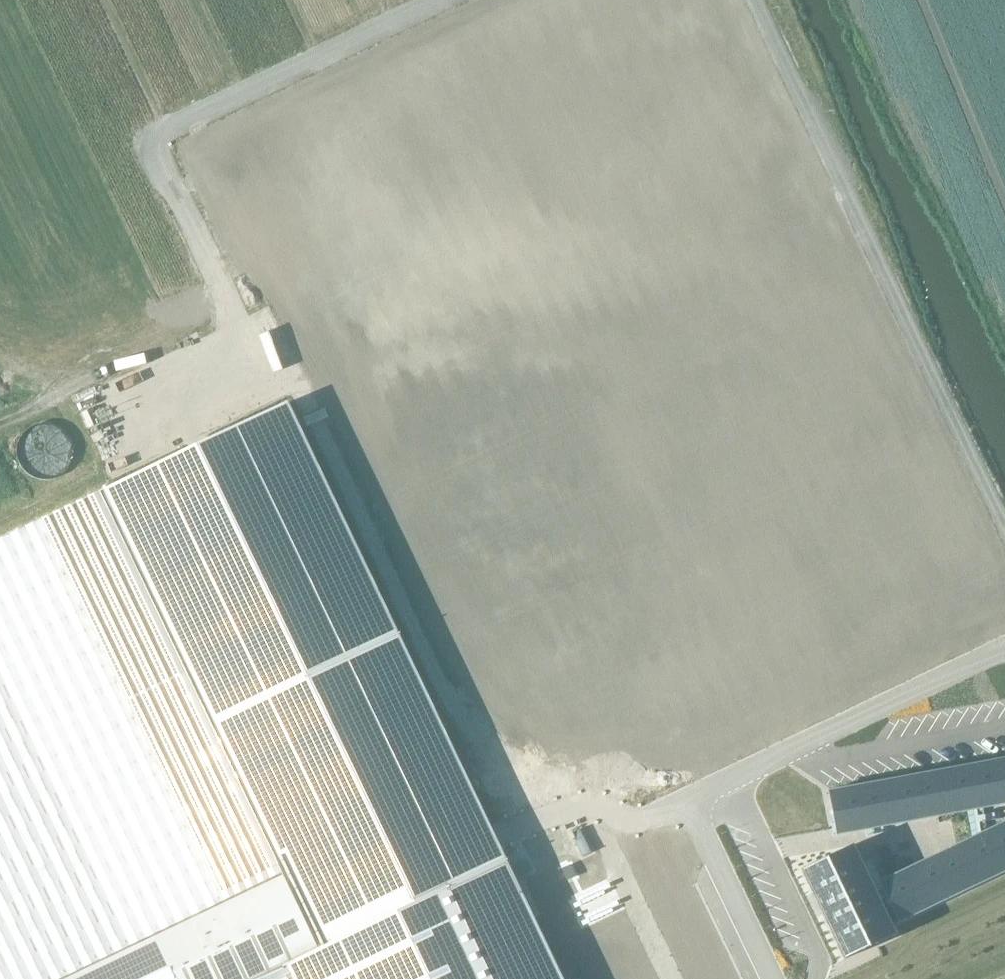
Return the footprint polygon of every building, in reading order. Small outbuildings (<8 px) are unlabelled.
[(498,838),(464,766),(290,400),(100,491),(186,672),(217,738),(282,872),(268,879),(257,884),(246,889),(233,895),(223,900),(63,978),(565,978),(498,838)] [(100,491),(41,520),(127,700),(145,738),(223,900),(233,895),(246,889),(257,884),(268,879),(282,872),(217,738),(186,672),(100,491)] [(223,900),(145,738),(127,700),(41,520),(0,539),(0,978),(63,978),(223,900)] [(828,801),(836,836),(1004,801),(1004,764),(828,801)] [(881,944),(872,926),(880,922),(883,930),(1004,872),(1004,832),(868,897),(845,850),(805,869),(848,959),(881,944)] [(536,868),(589,978),(617,978),(610,965),(596,971),(588,953),(601,947),(559,857),(536,868)]
